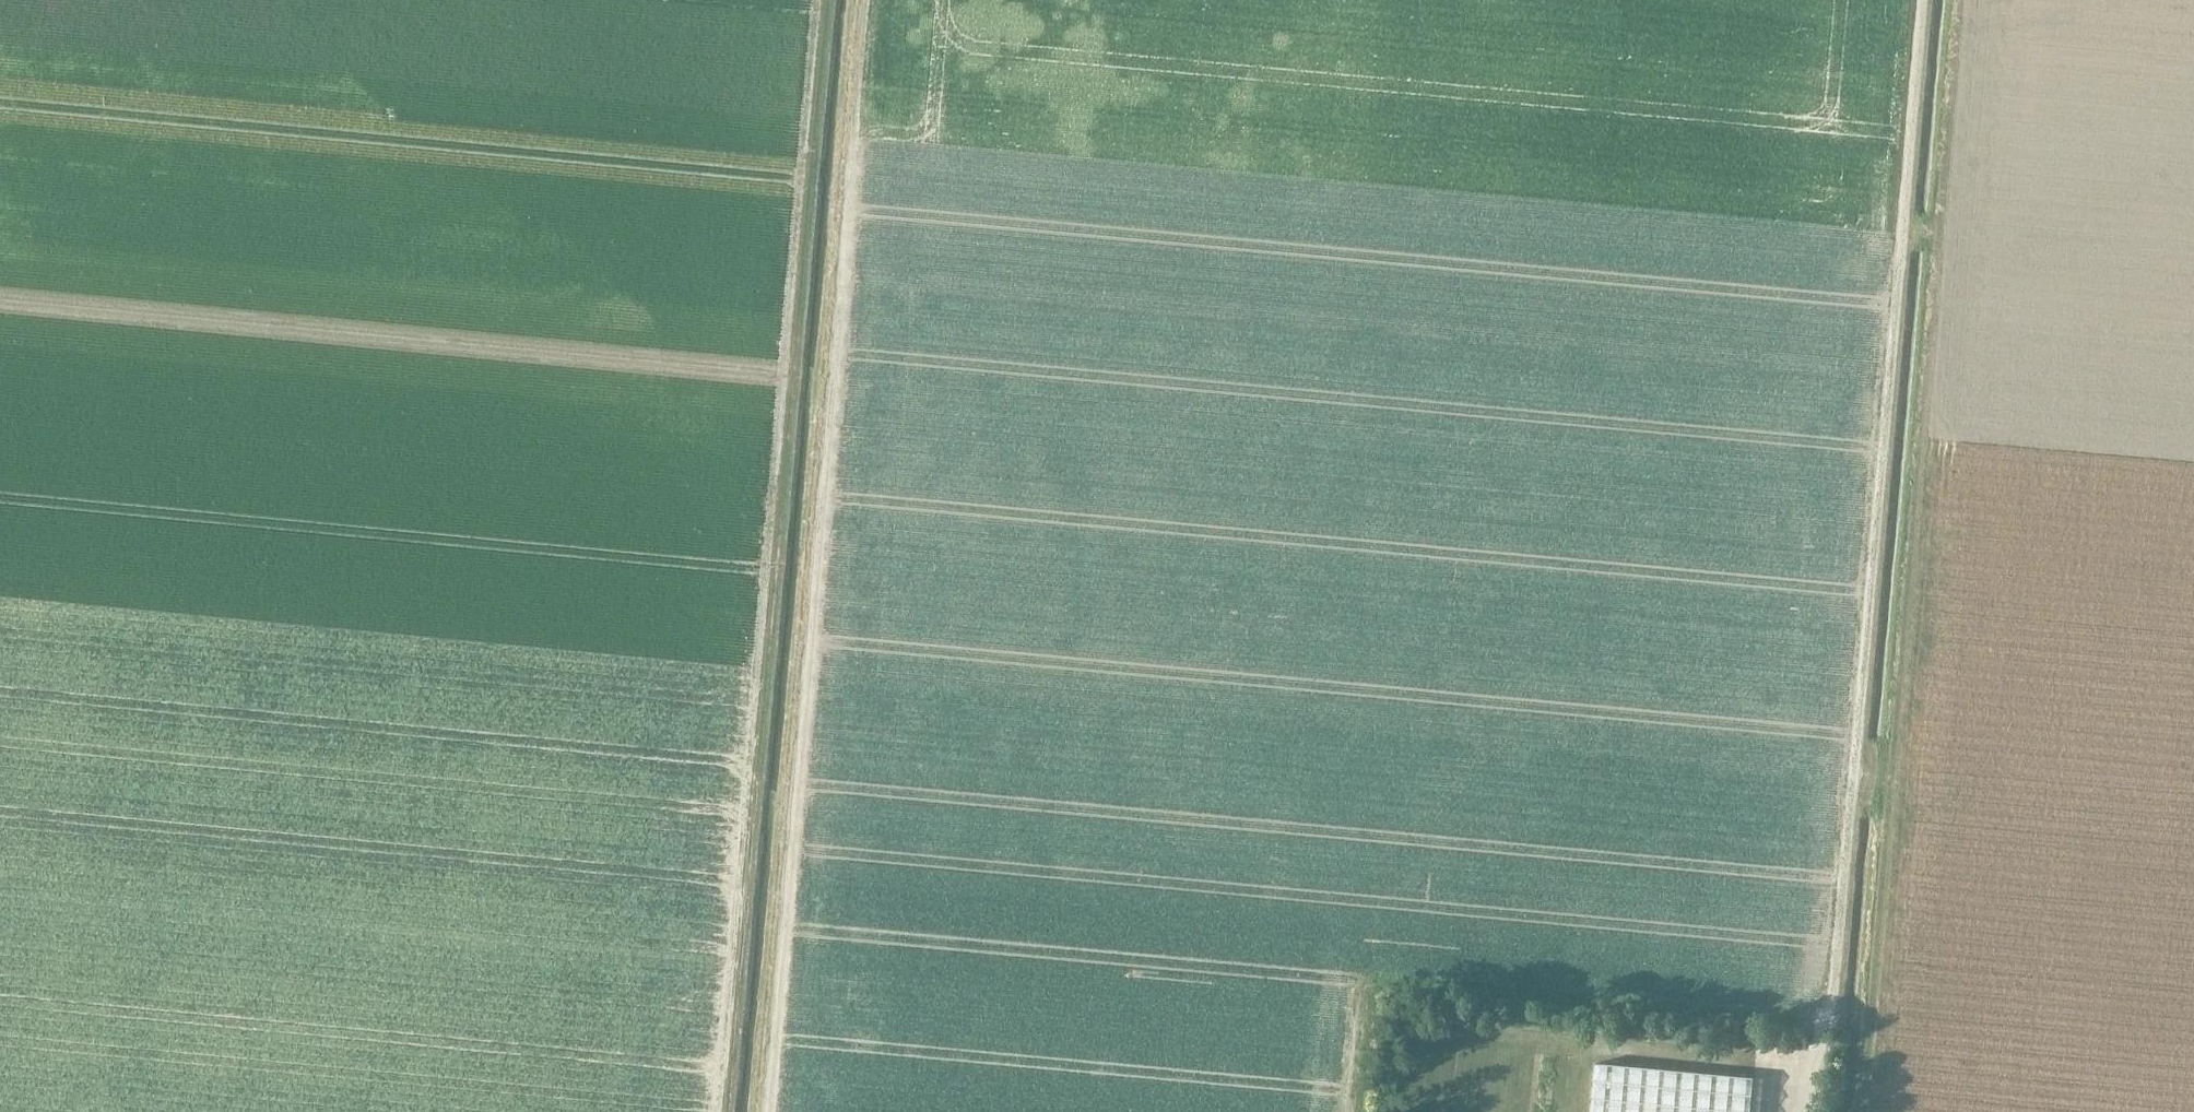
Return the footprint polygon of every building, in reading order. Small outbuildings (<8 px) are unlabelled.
[(1590,1111),(1749,1111),(1752,1079),(1594,1065),(1590,1111)]
